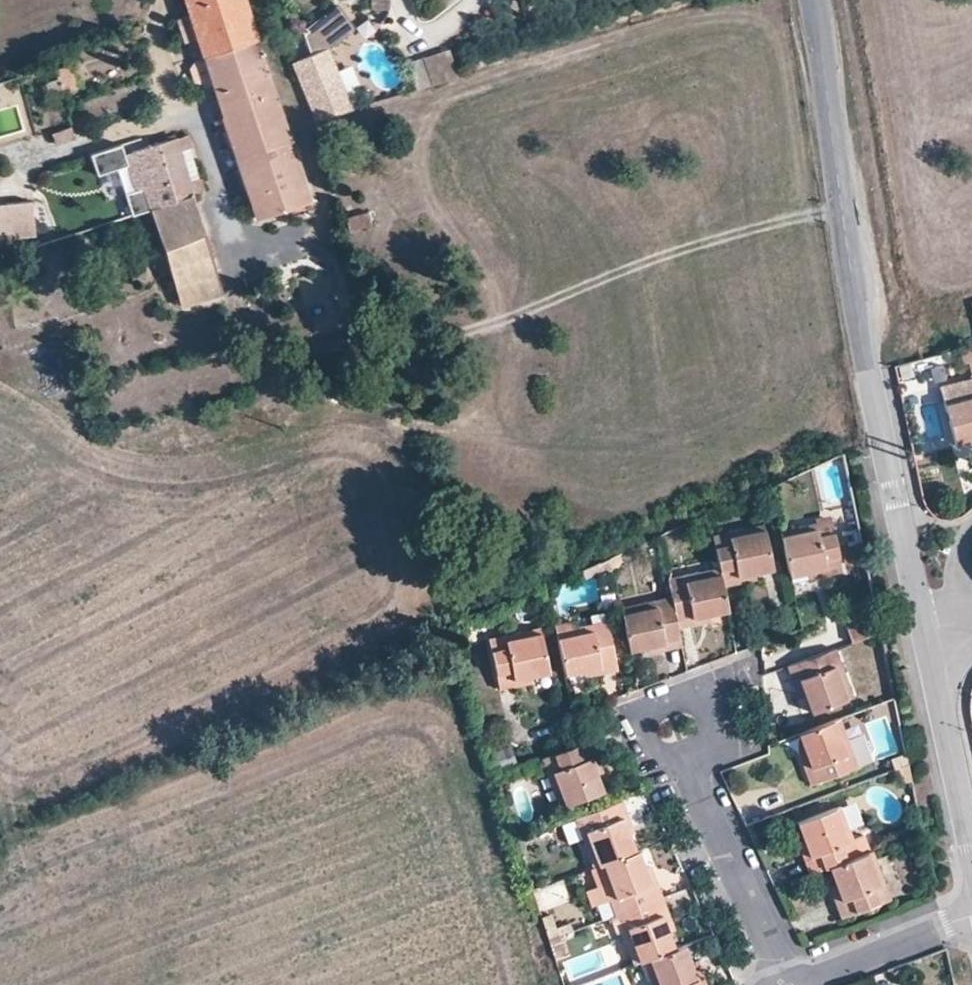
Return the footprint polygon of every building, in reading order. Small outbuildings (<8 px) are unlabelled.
[(187,15),(195,40),(202,59),(255,42),(241,0),(182,0),(187,15)] [(340,8),(300,31),(313,52),(291,65),(325,121),(351,105),(346,96),(363,86),(350,66),(341,72),(327,49),(355,32),(340,8)] [(195,40),(187,15),(176,19),(184,44),(195,40)] [(285,132),(255,42),(202,59),(209,83),(216,102),(223,122),(231,148),(231,149),(285,132)] [(427,56),(432,84),(457,79),(452,52),(427,56)] [(209,83),(202,59),(190,63),(198,87),(209,83)] [(51,70),(54,79),(60,94),(75,89),(67,65),(51,70)] [(47,98),(60,94),(54,79),(42,83),(47,98)] [(223,122),(216,102),(212,103),(218,122),(223,122)] [(52,145),(75,137),(71,127),(48,136),(52,145)] [(285,132),(231,149),(254,219),(307,202),(285,132)] [(187,135),(176,139),(182,161),(186,160),(182,150),(191,147),(187,135)] [(182,161),(176,139),(154,145),(172,203),(191,196),(189,183),(182,161)] [(172,203),(154,145),(130,152),(141,188),(149,211),(172,203)] [(200,179),(189,183),(191,196),(203,192),(203,191),(200,179)] [(149,211),(141,188),(126,193),(134,216),(149,211)] [(191,196),(172,203),(149,211),(162,250),(165,263),(167,269),(211,257),(191,196)] [(0,207),(0,241),(15,240),(15,235),(31,233),(28,204),(0,207)] [(152,268),(165,263),(162,250),(148,255),(152,268)] [(211,257),(167,269),(170,280),(173,288),(180,307),(223,294),(211,257)] [(173,288),(170,280),(164,282),(167,290),(173,288)] [(943,403),(953,443),(970,439),(971,439),(971,396),(943,403)] [(813,519),(815,528),(831,525),(829,516),(813,519)] [(831,525),(815,528),(780,536),(788,575),(804,572),(838,565),(831,525)] [(740,528),(710,535),(711,540),(741,534),(740,528)] [(762,529),(741,534),(711,540),(717,573),(719,580),(750,574),(770,570),(762,529)] [(841,573),(838,565),(804,572),(806,580),(841,573)] [(806,580),(804,572),(788,575),(788,577),(791,588),(808,585),(806,580)] [(689,573),(666,577),(668,584),(689,580),(689,573)] [(717,573),(689,580),(668,584),(669,596),(672,604),(675,622),(709,615),(725,612),(721,587),(719,580),(717,573)] [(750,574),(719,580),(721,587),(751,581),(750,574)] [(669,596),(653,599),(655,606),(672,604),(669,596)] [(655,606),(653,599),(619,607),(628,651),(645,648),(679,640),(676,629),(675,622),(672,604),(655,606)] [(879,632),(876,613),(845,624),(850,642),(879,632)] [(709,615),(675,622),(676,629),(711,622),(709,615)] [(606,620),(589,624),(590,631),(607,628),(606,620)] [(589,624),(554,630),(563,675),(581,672),(615,666),(607,628),(590,631),(589,624)] [(539,627),(503,635),(504,639),(540,633),(539,627)] [(504,639),(503,635),(487,638),(496,683),(531,676),(548,674),(540,633),(504,639)] [(681,647),(679,640),(645,648),(647,654),(681,647)] [(834,648),(827,651),(833,666),(840,663),(834,648)] [(827,651),(791,665),(802,697),(810,714),(851,697),(840,663),(833,666),(827,651)] [(791,665),(785,667),(796,699),(802,697),(791,665)] [(616,672),(615,666),(581,672),(582,678),(616,672)] [(532,684),(531,676),(496,683),(497,691),(532,684)] [(845,735),(839,718),(833,720),(839,736),(845,735)] [(851,752),(845,735),(839,736),(833,720),(797,734),(803,751),(814,783),(850,769),(845,755),(851,752)] [(590,740),(583,743),(595,775),(602,773),(590,740)] [(583,743),(545,757),(551,773),(545,775),(557,806),(601,791),(595,775),(583,743)] [(808,785),(814,783),(803,751),(797,753),(808,785)] [(857,766),(851,752),(845,755),(850,769),(857,766)] [(539,759),(545,775),(551,773),(545,757),(539,759)] [(622,799),(615,802),(628,837),(634,834),(622,799)] [(615,802),(580,815),(585,831),(578,834),(590,868),(596,866),(633,852),(628,837),(615,802)] [(828,867),(847,860),(841,843),(846,840),(834,808),(796,823),(802,840),(807,856),(817,853),(823,868),(828,867)] [(580,815),(573,819),(578,834),(585,831),(580,815)] [(863,835),(846,840),(841,843),(847,860),(865,853),(869,852),(863,835)] [(807,856),(802,840),(796,842),(807,874),(823,868),(817,853),(807,856)] [(636,851),(633,852),(596,866),(607,900),(613,898),(619,913),(655,900),(642,866),(636,851)] [(865,853),(847,860),(828,867),(833,884),(845,915),(883,901),(873,875),(865,853)] [(649,863),(642,866),(655,900),(662,897),(649,863)] [(880,872),(873,875),(883,901),(890,899),(880,872)] [(845,915),(833,884),(827,886),(838,917),(845,915)] [(662,897),(655,900),(667,931),(673,929),(662,897)] [(613,898),(607,900),(613,916),(619,913),(613,898)] [(655,900),(619,913),(625,928),(619,931),(630,965),(640,961),(641,961),(673,949),(667,931),(655,900)] [(619,913),(613,916),(619,931),(625,928),(619,913)] [(673,949),(641,961),(649,984),(697,984),(689,962),(684,945),(673,949)] [(689,962),(697,984),(705,984),(696,960),(689,962)]
